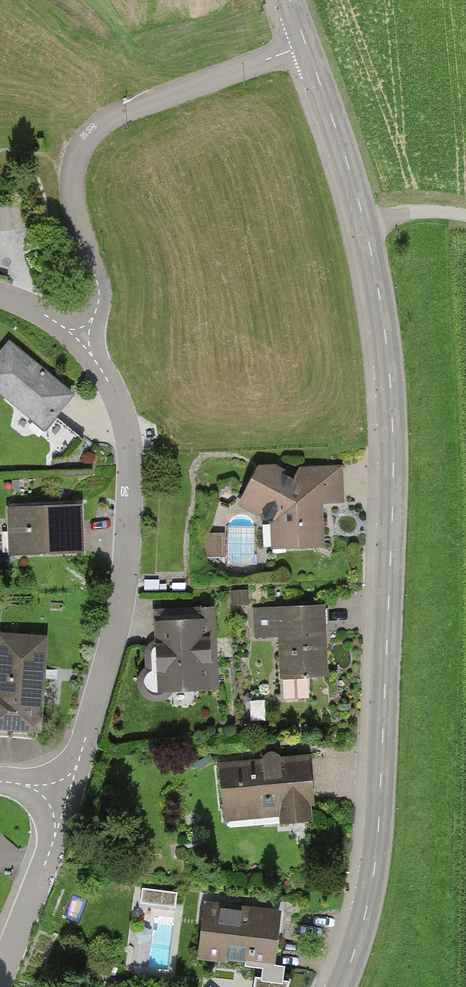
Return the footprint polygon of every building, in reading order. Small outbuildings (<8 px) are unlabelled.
[(13,345),(0,362),(0,399),(48,437),(80,397),(13,345)] [(273,520),(274,552),(329,550),(327,507),(346,506),(344,467),(262,470),(244,505),(273,520)] [(88,510),(11,512),(13,563),(89,560),(88,510)] [(223,692),(219,611),(155,614),(159,695),(223,692)] [(329,612),(257,616),(258,644),(282,643),(284,683),(333,681),(329,612)] [(53,643),(0,638),(0,732),(46,736),(53,643)] [(314,760),(224,769),(229,829),(319,820),(314,760)] [(145,902),(178,903),(179,887),(145,886),(145,902)] [(248,910),(208,904),(200,963),(279,974),(287,915),(248,910)]
